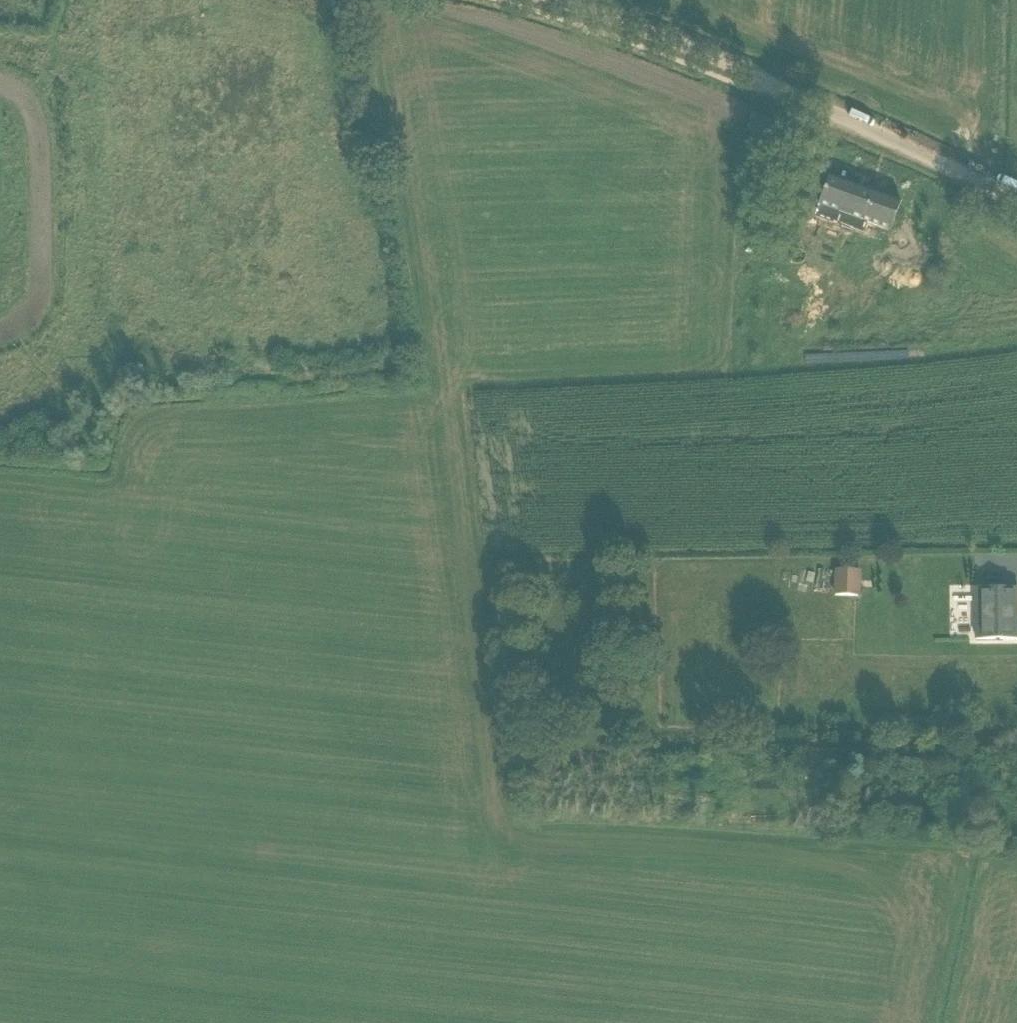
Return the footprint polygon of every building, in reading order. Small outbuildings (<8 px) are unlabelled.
[(810,174),(801,197),(819,204),(814,215),(863,233),(867,223),(890,232),(901,203),(829,176),(827,181),(810,174)] [(859,571),(836,571),(835,596),(859,596),(859,571)] [(975,636),(975,637),(1016,637),(1016,636),(1015,636),(1015,589),(1016,589),(1016,588),(975,588),(975,589),(979,589),(979,636),(975,636)]
